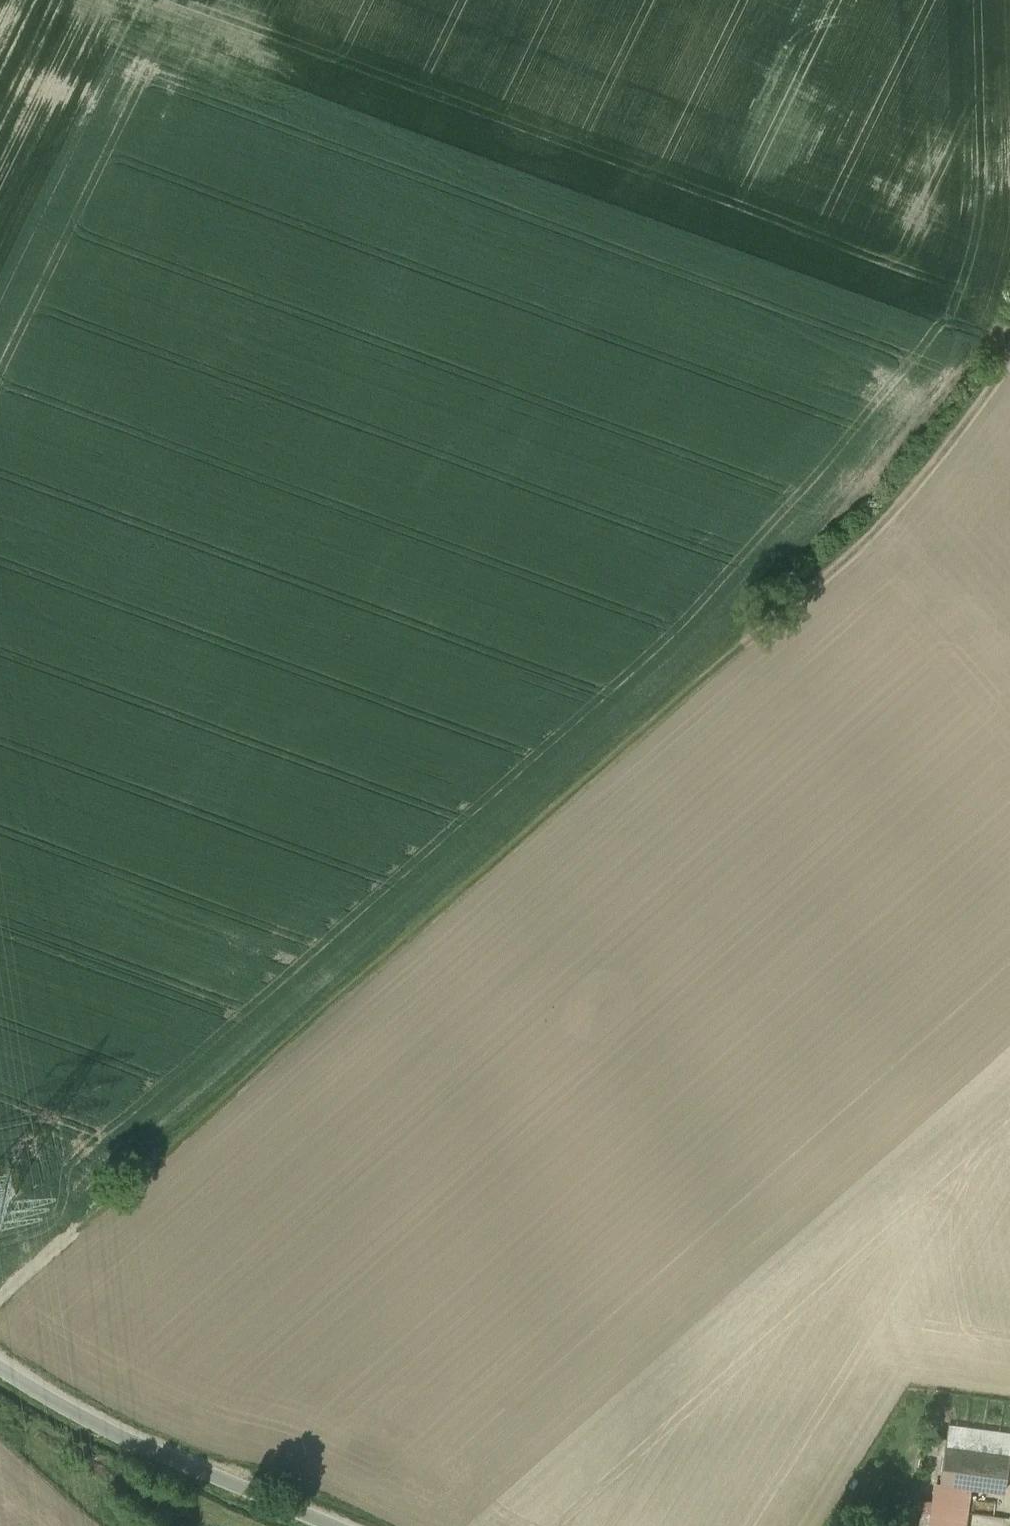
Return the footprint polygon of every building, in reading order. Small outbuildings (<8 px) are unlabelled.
[(949,1425),(935,1525),(966,1525),(971,1487),(1005,1491),(1008,1475),(1009,1475),(1009,1434),(949,1425)]
